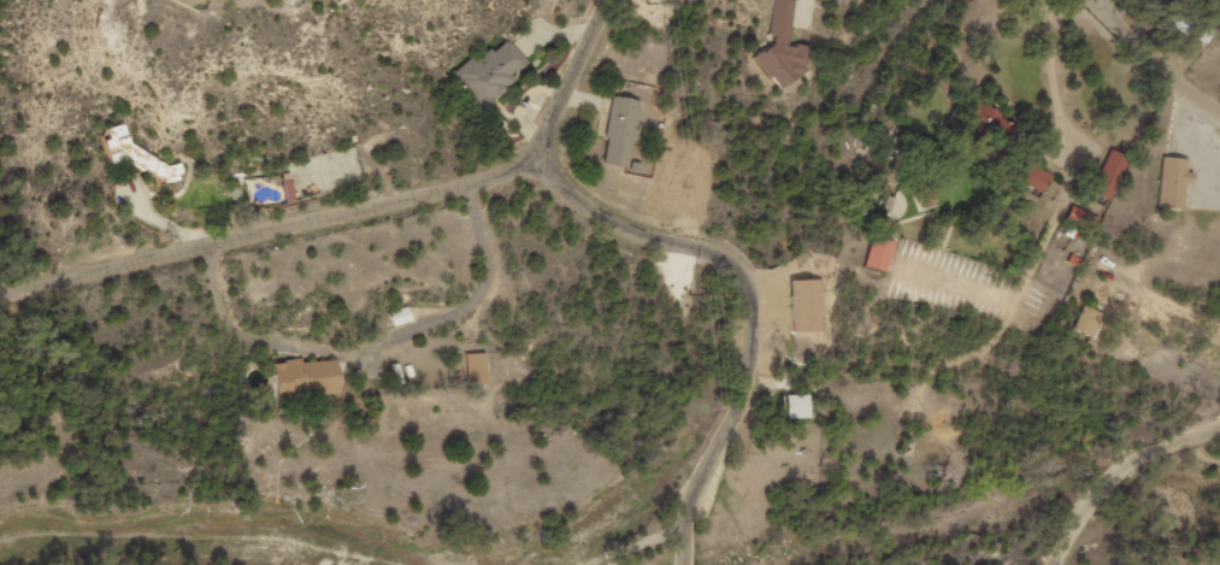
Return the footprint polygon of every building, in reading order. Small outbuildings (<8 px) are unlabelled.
[(768,52),(755,50),(754,63),(763,64),(761,76),(776,78),(776,80),(803,84),(808,46),(789,44),(795,0),(774,0),(768,52)] [(1158,0),(1141,0),(1136,11),(1188,36),(1194,23),(1170,11),(1172,7),(1158,0)] [(528,62),(510,40),(496,51),(493,47),(477,61),(474,57),(455,73),(484,108),(518,80),(513,75),(528,62)] [(602,163),(628,168),(640,100),(614,95),(602,163)] [(111,163),(125,161),(142,171),(147,170),(167,182),(177,180),(185,167),(179,163),(169,165),(130,142),(127,124),(112,127),(106,137),(111,163)] [(1130,157),(1112,149),(1092,191),(1110,200),(1130,157)] [(1185,208),(1186,182),(1194,183),(1195,173),(1188,172),(1189,158),(1163,157),(1160,207),(1185,208)] [(1018,178),(1044,192),(1053,175),(1027,161),(1018,178)] [(1066,221),(1095,231),(1100,217),(1071,207),(1066,221)] [(863,265),(886,272),(895,241),(872,235),(863,265)] [(822,331),(821,279),(791,280),(792,332),(822,331)] [(414,319),(409,306),(389,314),(395,327),(414,319)] [(1093,338),(1102,314),(1082,306),(1073,330),(1093,338)] [(468,383),(489,382),(488,353),(467,353),(468,383)] [(278,404),(305,403),(305,393),(343,391),(341,360),(304,361),(304,360),(276,361),(278,404)] [(808,394),(785,394),(786,419),(809,417),(808,394)]
